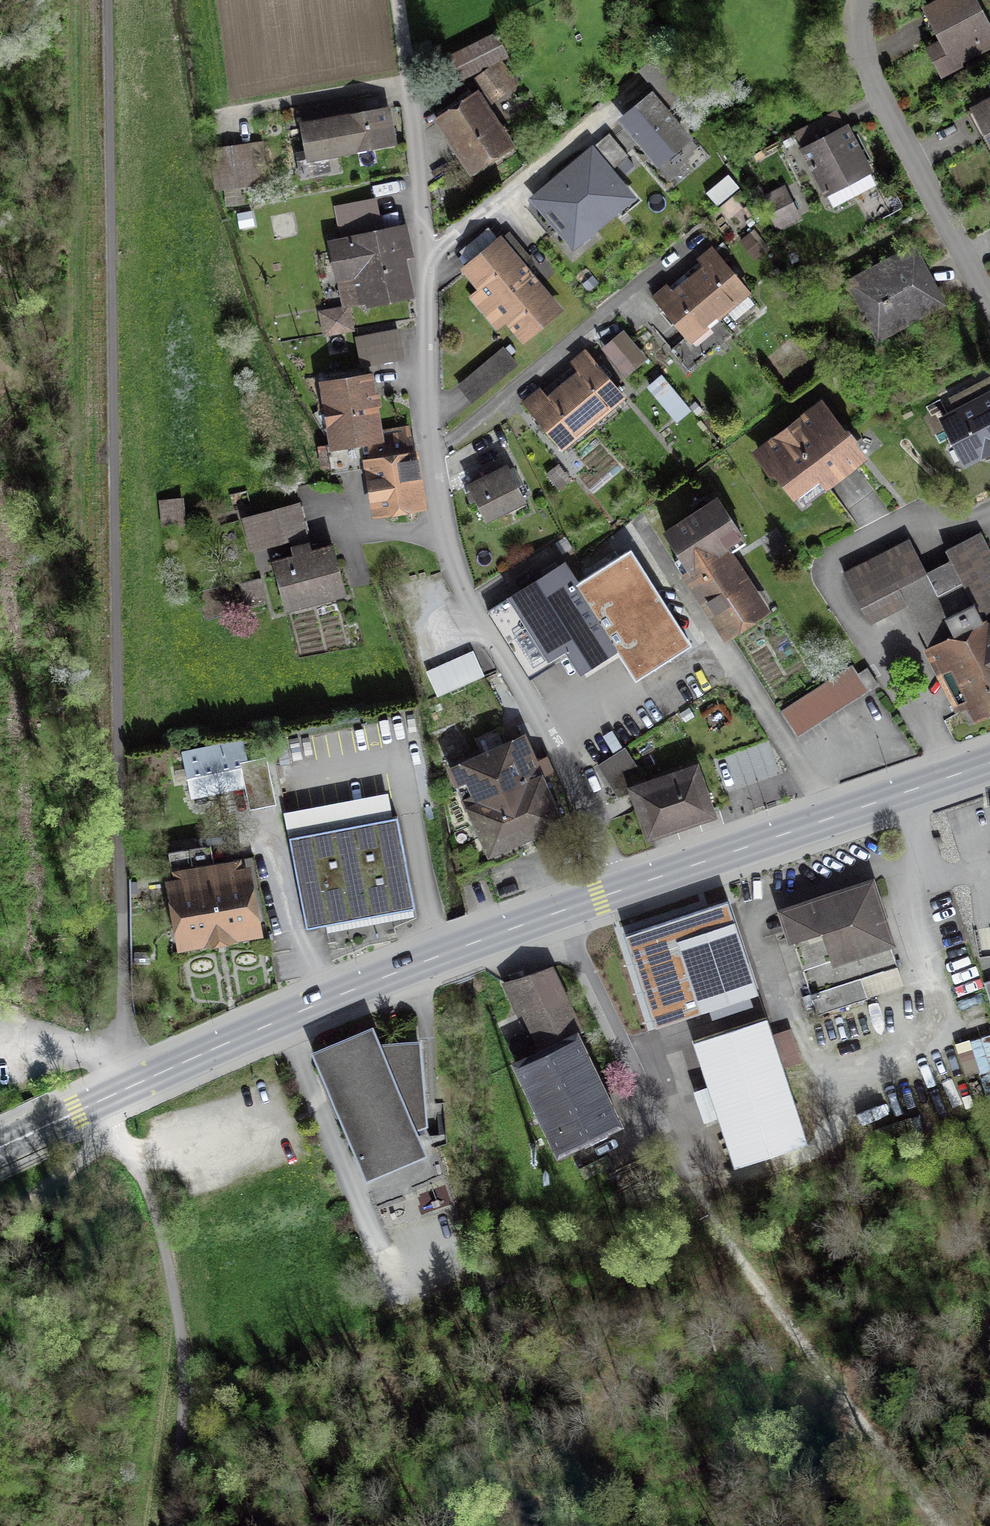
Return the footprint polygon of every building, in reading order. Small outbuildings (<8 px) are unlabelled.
[(927,14),(944,46),(930,53),(943,80),(989,56),(989,19),(980,0),(955,0),(927,14)] [(496,35),(442,62),(452,81),(505,53),(496,35)] [(493,66),(477,78),(492,97),(508,85),(493,66)] [(481,92),(438,122),(476,178),(520,148),(481,92)] [(656,96),(623,122),(663,170),(695,144),(656,96)] [(974,114),(989,144),(989,106),(974,114)] [(344,116),(349,152),(392,145),(386,109),(344,116)] [(349,152),(344,116),(303,123),(308,153),(297,155),(301,179),(341,173),(338,154),(349,152)] [(853,129),(804,155),(828,202),(878,177),(853,129)] [(594,145),(531,200),(579,255),(643,200),(594,145)] [(250,148),(217,153),(223,208),(257,188),(250,148)] [(785,192),(767,202),(785,236),(803,226),(785,192)] [(339,207),(345,238),(331,241),(344,310),(414,297),(401,230),(381,234),(375,200),(339,207)] [(560,309),(519,263),(526,257),(506,234),(464,272),(477,286),(508,321),(525,340),(560,309)] [(918,249),(850,284),(881,345),(950,309),(918,249)] [(700,275),(683,289),(676,296),(668,286),(654,299),(689,340),(747,290),(713,251),(702,260),(708,268),(700,275)] [(352,312),(322,315),(325,338),(354,334),(352,312)] [(621,327),(600,344),(614,361),(635,345),(621,327)] [(396,332),(357,339),(361,363),(401,356),(396,332)] [(507,352),(461,388),(475,405),(521,369),(507,352)] [(574,380),(560,392),(551,400),(543,390),(526,404),(561,446),(624,394),(589,352),(575,365),(582,374),(574,380)] [(406,432),(376,436),(372,404),(368,377),(324,383),(332,442),(326,443),(329,464),(335,463),(336,471),(367,467),(373,511),(417,504),(412,471),(406,432)] [(944,416),(970,469),(989,459),(989,394),(944,416)] [(826,402),(760,455),(806,513),(872,459),(826,402)] [(513,468),(473,488),(491,525),(532,505),(513,468)] [(723,501),(672,535),(694,569),(684,575),(733,647),(776,618),(731,552),(749,540),(723,501)] [(186,502),(160,506),(164,536),(191,532),(186,502)] [(301,506),(246,519),(253,549),(308,536),(301,506)] [(967,724),(989,710),(989,556),(979,533),(945,549),(949,558),(926,569),(912,539),(880,554),(891,578),(854,596),(867,623),(904,605),(967,724)] [(332,545),(274,562),(288,610),(345,593),(332,545)] [(557,567),(488,613),(530,677),(569,651),(584,674),(669,616),(626,552),(571,589),(557,567)] [(262,584),(243,589),(247,607),(267,601),(262,584)] [(485,677),(473,651),(427,672),(438,698),(485,677)] [(854,671),(786,714),(801,739),(869,695),(854,671)] [(529,738),(453,771),(493,861),(568,827),(529,738)] [(213,747),(183,754),(192,794),(243,782),(249,809),(275,803),(265,758),(246,762),(244,752),(215,759),(213,747)] [(703,767),(636,791),(654,844),(722,820),(703,767)] [(394,797),(287,819),(311,932),(417,910),(394,797)] [(255,863),(171,879),(186,955),(269,939),(255,863)] [(904,970),(876,884),(787,912),(814,999),(904,970)] [(727,901),(624,934),(653,1023),(756,989),(727,901)] [(628,1130),(557,970),(490,994),(560,1156),(628,1130)] [(766,1018),(691,1042),(731,1169),(807,1145),(782,1066),(772,1037),(766,1018)] [(377,1026),(316,1052),(372,1180),(432,1154),(422,1130),(430,1126),(423,1041),(386,1044),(377,1026)] [(789,1031),(772,1037),(782,1066),(800,1060),(789,1031)]
